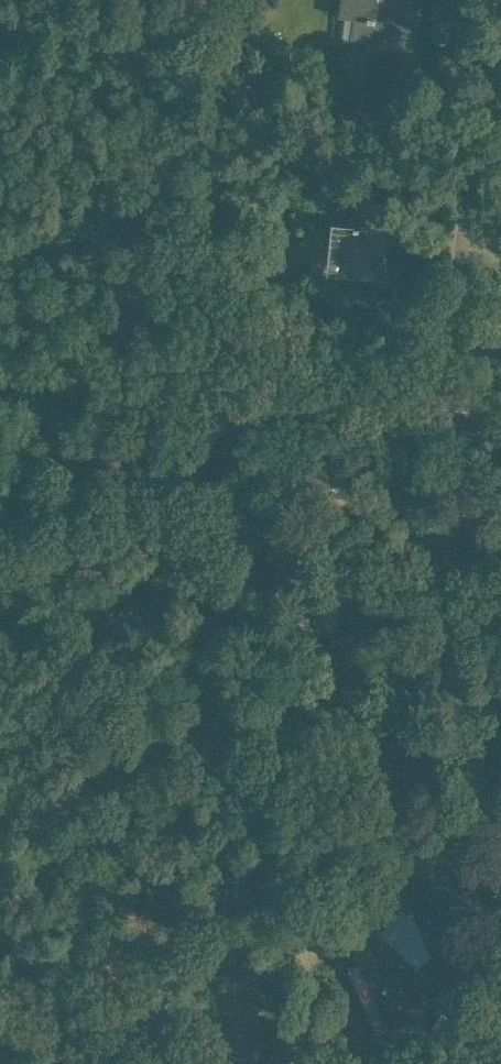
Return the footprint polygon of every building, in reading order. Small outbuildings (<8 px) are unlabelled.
[(382,44),(404,47),(409,5),(418,6),(419,0),(340,0),(338,13),(353,15),(350,40),(382,44)] [(304,162),(322,160),(321,147),(302,148),(304,162)] [(358,222),(352,222),(329,219),(327,249),(329,249),(330,247),(340,248),(339,268),(385,272),(386,275),(387,275),(386,253),(387,250),(380,249),(382,227),(358,224),(358,222)] [(381,1041),(413,1027),(427,1021),(426,1020),(423,1021),(419,1012),(429,1008),(432,1006),(435,1004),(437,1000),(438,996),(438,992),(438,988),(436,985),(434,982),(417,966),(431,951),(432,951),(459,939),(453,926),(430,872),(394,888),(394,889),(396,888),(403,905),(405,911),(394,922),(384,933),(380,929),(379,929),(378,928),(374,925),(368,924),(363,925),(358,928),(355,932),(352,936),(352,942),(353,947),(358,959),(363,971),(354,975),(349,962),(347,956),(345,957),(355,980),(376,1031),(366,1035),(355,1011),(354,1007),(352,1001),(351,1001),(321,1032),(354,1063),(373,1063),(377,1062),(374,1054),(371,1048),(370,1045),(381,1041)]
